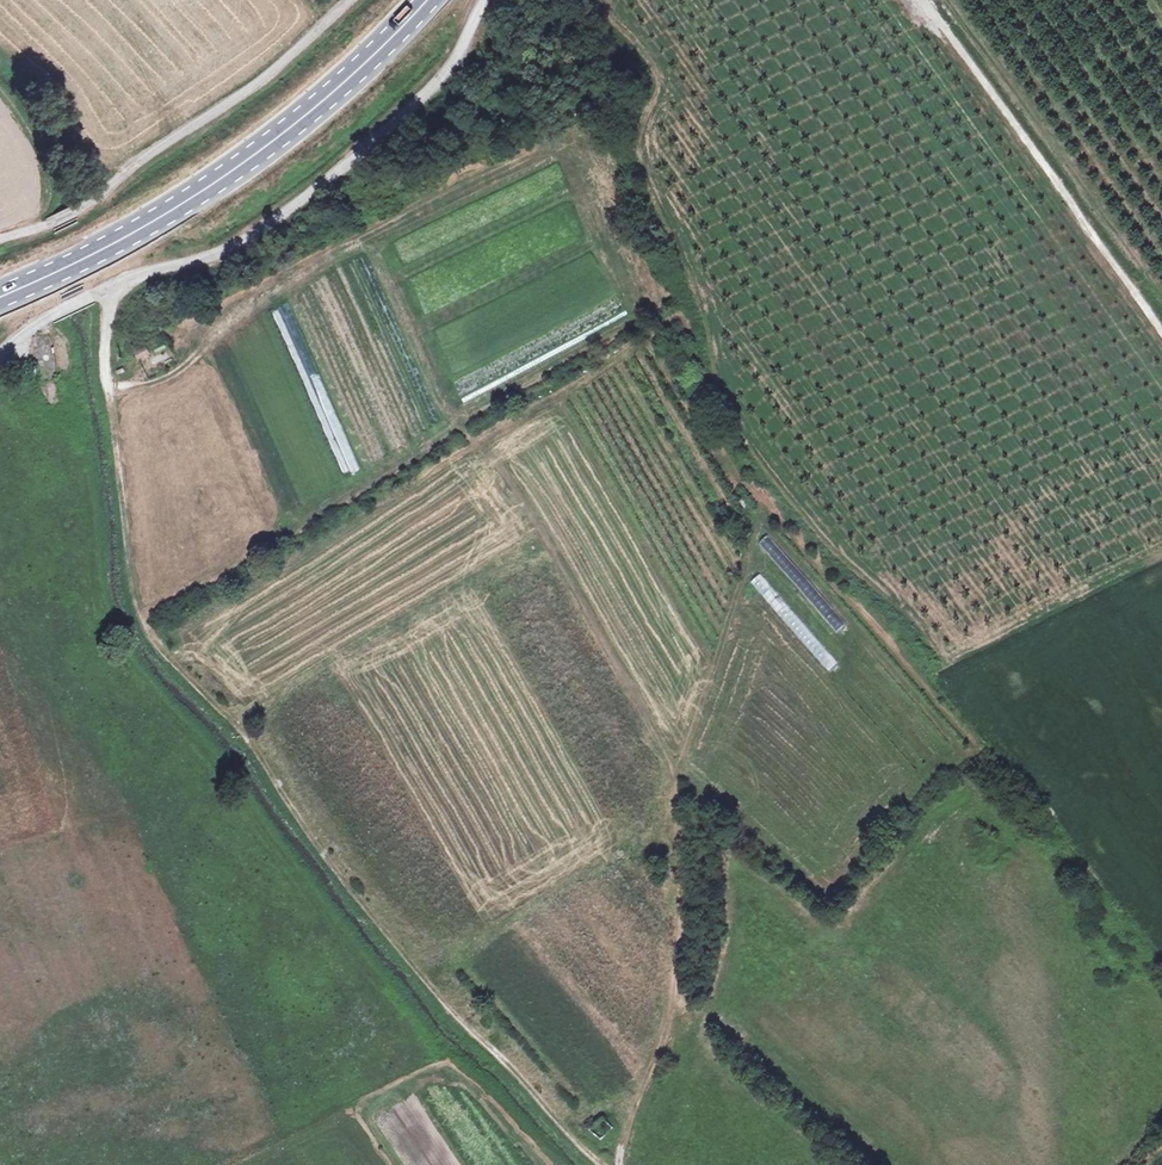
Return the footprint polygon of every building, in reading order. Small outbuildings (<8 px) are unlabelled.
[(146,348),(135,353),(138,361),(150,356),(146,348)] [(601,1140),(613,1128),(603,1118),(591,1129),(601,1140)]
